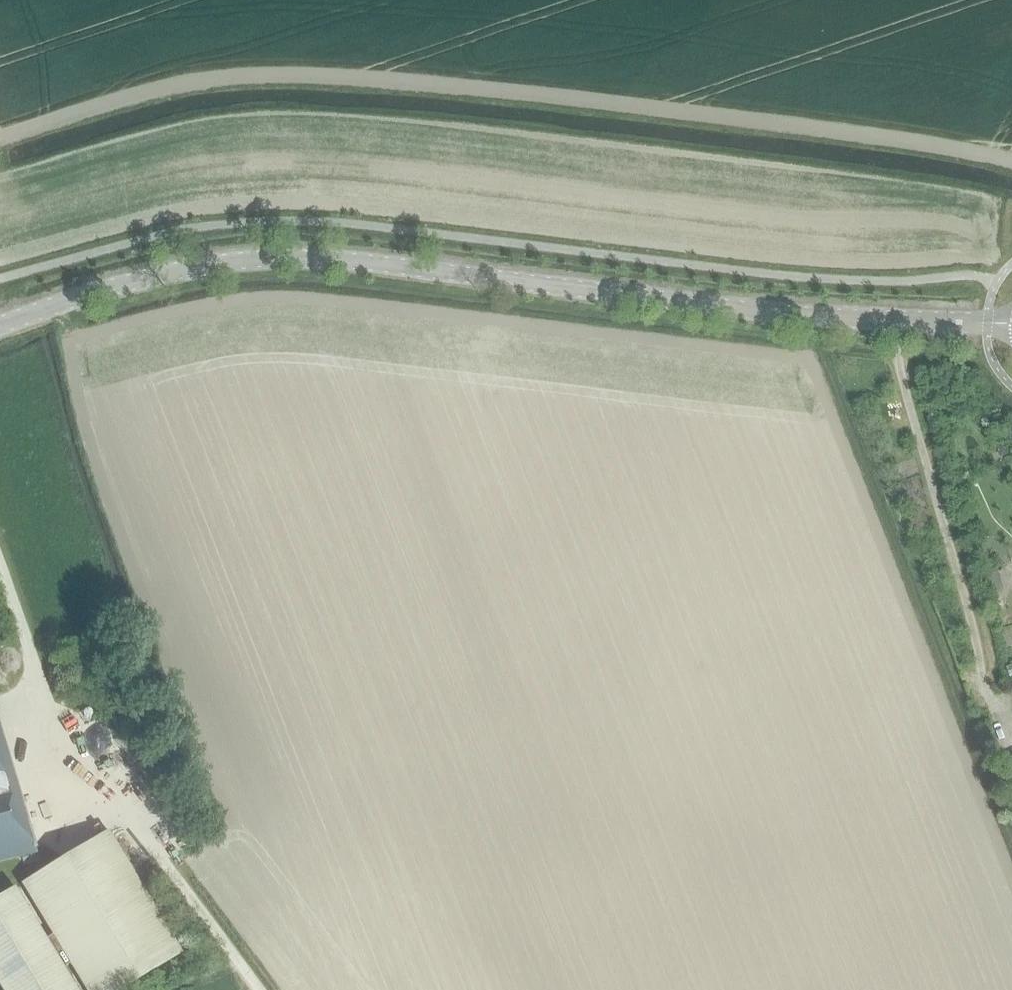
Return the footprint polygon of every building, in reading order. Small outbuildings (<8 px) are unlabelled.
[(1000,457),(1011,452),(1011,450),(1008,440),(995,445),(1000,457)] [(36,853),(0,731),(0,862),(36,853)] [(50,935),(45,938),(15,887),(0,896),(0,986),(2,989),(76,989),(63,967),(67,965),(82,989),(116,989),(179,953),(106,831),(19,883),(50,935)]
